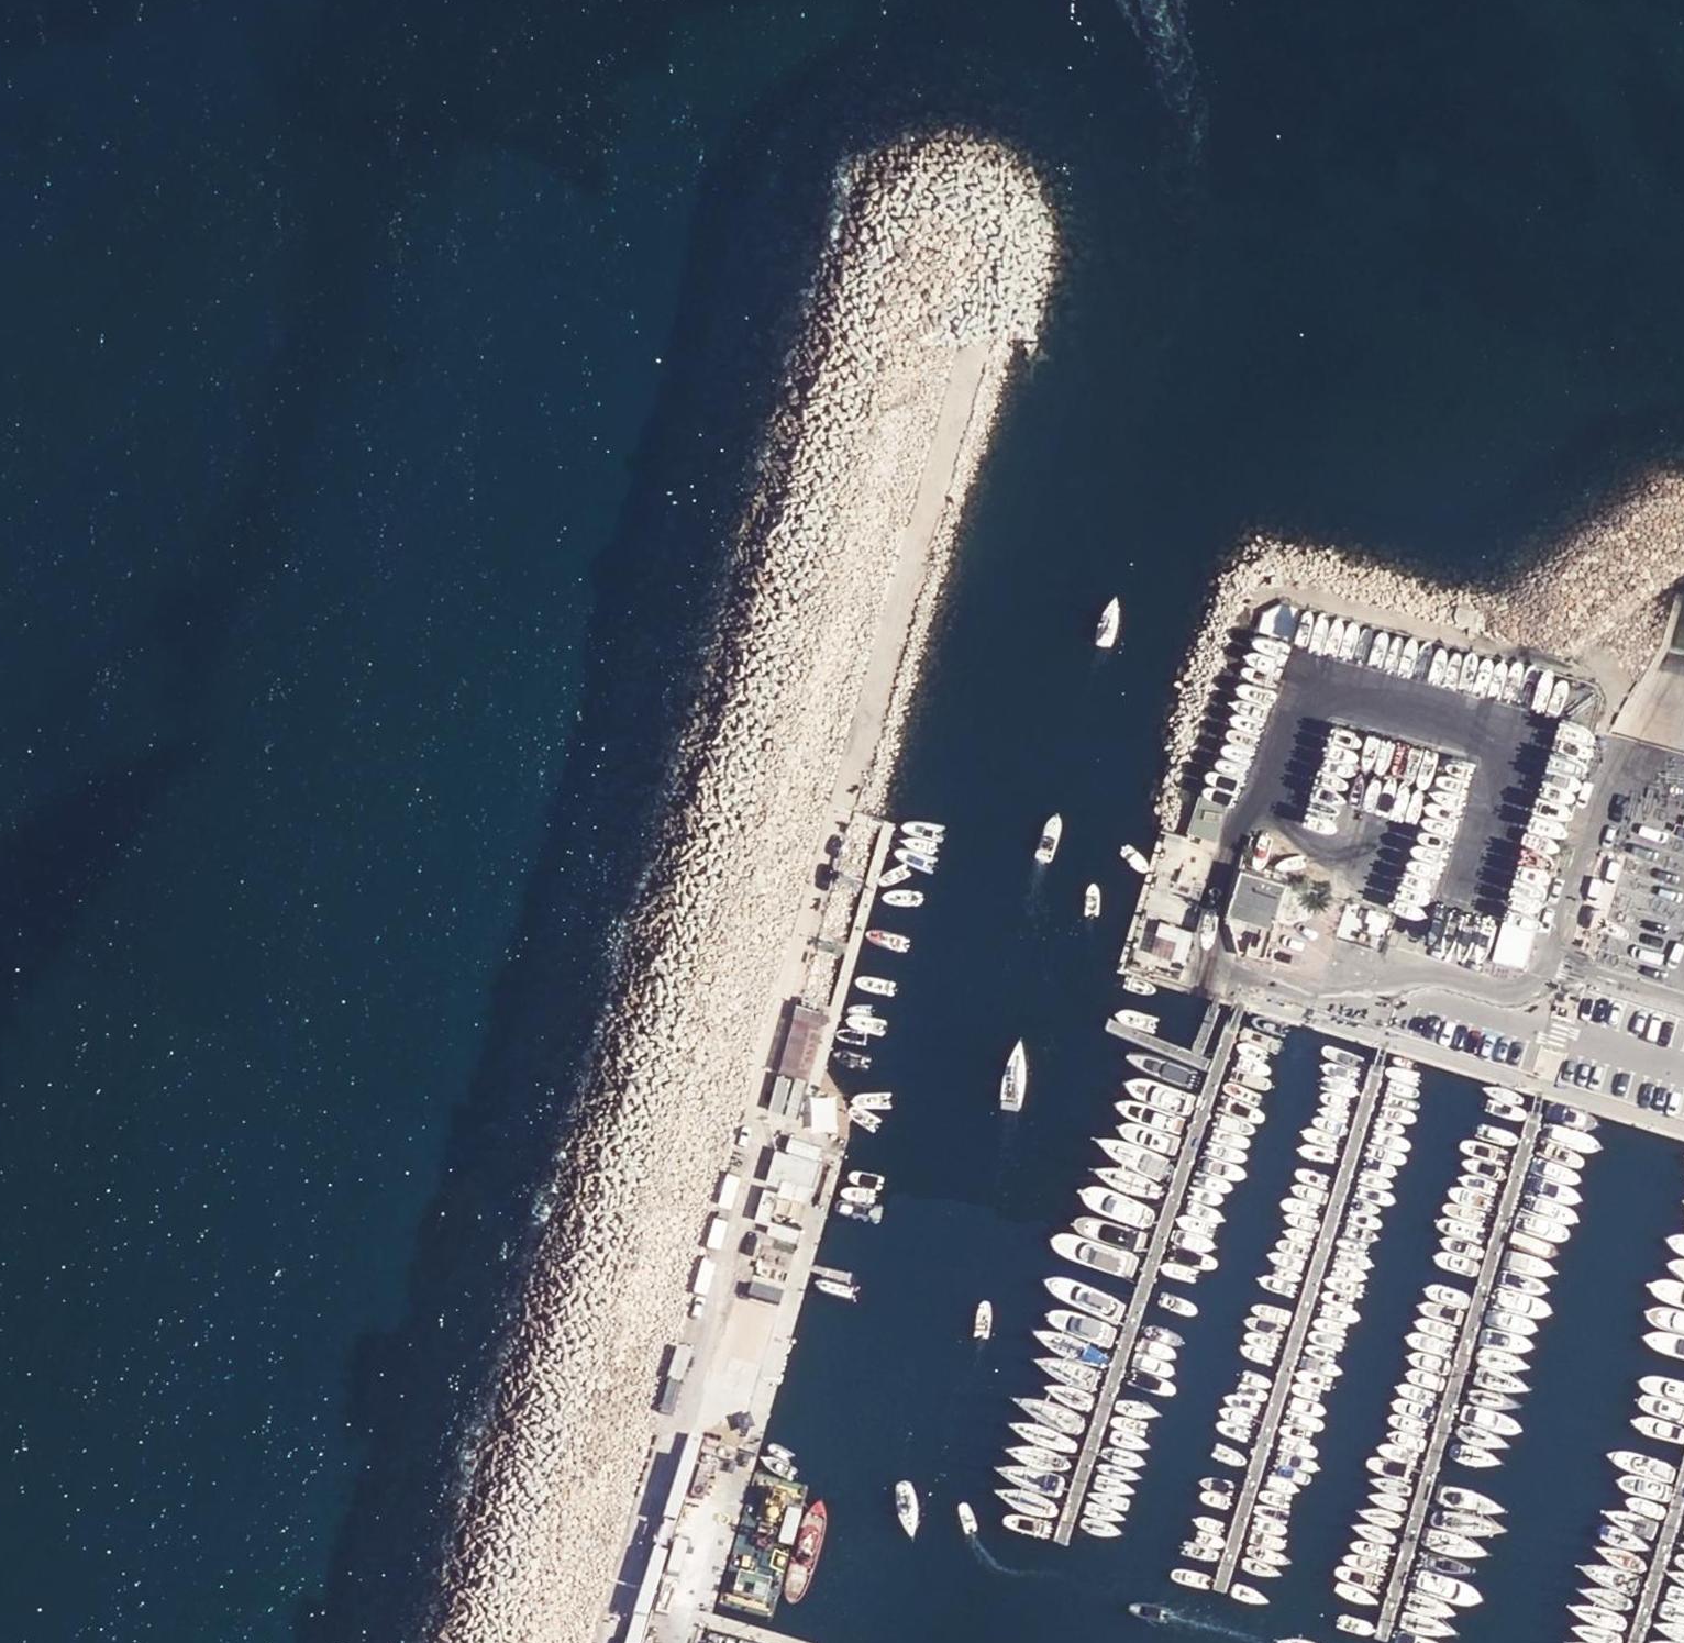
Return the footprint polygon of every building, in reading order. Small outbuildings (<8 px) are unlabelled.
[(1213,834),(1225,799),(1206,792),(1194,827),(1213,834)] [(1181,877),(1174,898),(1272,926),(1287,880),(1188,852),(1181,877)] [(1491,955),(1526,965),(1536,926),(1441,901),(1431,937),(1491,953),(1491,955)] [(818,1183),(823,1155),(776,1147),(772,1175),(818,1183)] [(763,1216),(757,1241),(797,1251),(803,1227),(763,1216)] [(781,1293),(748,1283),(745,1294),(778,1304),(781,1293)]
